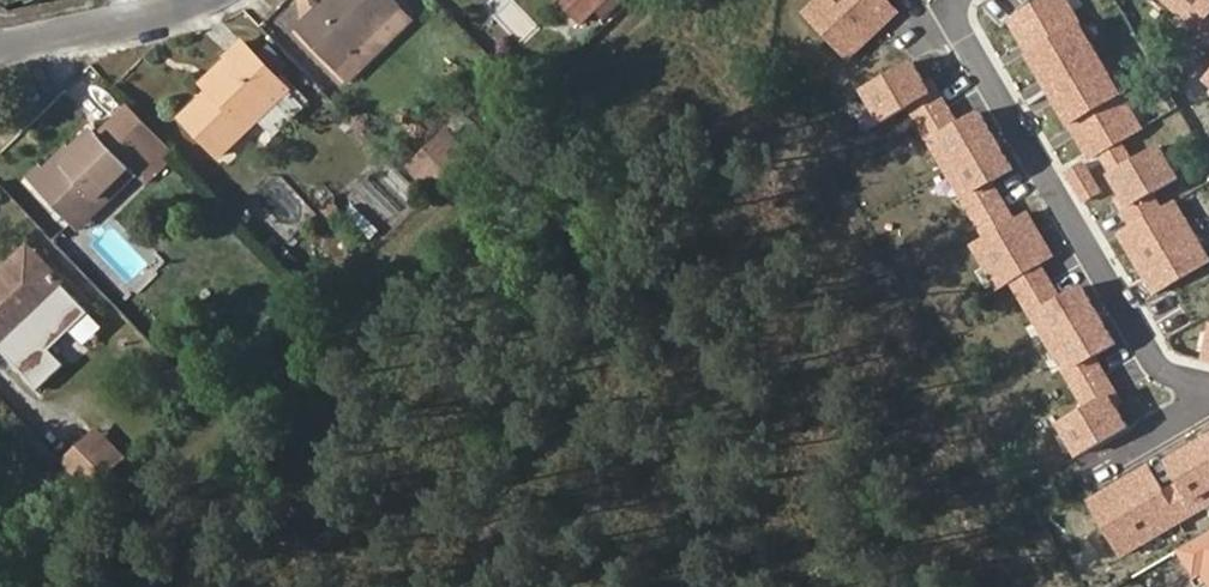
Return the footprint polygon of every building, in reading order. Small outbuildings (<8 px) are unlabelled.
[(313,6),(289,29),(327,67),(397,2),(395,0),(330,0),(318,11),(313,6)] [(313,6),(318,11),(330,0),(319,0),(313,6)] [(571,16),(587,0),(557,0),(571,16)] [(801,14),(850,62),(912,0),(815,0),(801,14)] [(1015,21),(1133,226),(1119,235),(1155,297),(1208,266),(1208,256),(1061,0),(1051,0),(1015,21)] [(1208,49),(1208,0),(1151,0),(1208,49)] [(327,67),(340,81),(409,18),(397,2),(327,67)] [(197,77),(205,86),(176,111),(213,152),(252,114),(268,133),(299,103),(236,35),(218,49),(224,55),(197,77)] [(1128,420),(927,50),(855,89),(877,129),(911,110),(1074,410),(1060,418),(1076,448),(1128,420)] [(134,110),(128,104),(95,132),(98,136),(102,139),(134,110)] [(140,184),(174,152),(134,110),(102,139),(98,136),(76,156),(71,150),(28,187),(61,225),(126,167),(134,176),(140,184)] [(65,140),(19,175),(28,187),(71,150),(76,156),(98,136),(95,132),(91,126),(68,145),(65,140)] [(449,130),(414,163),(417,167),(452,133),(449,130)] [(417,167),(432,185),(467,152),(452,133),(417,167)] [(1066,167),(1085,198),(1105,185),(1086,154),(1066,167)] [(61,225),(68,234),(134,176),(126,167),(61,225)] [(291,256),(280,241),(268,249),(281,263),(291,256)] [(27,245),(0,270),(0,283),(34,254),(27,245)] [(6,364),(30,343),(16,325),(61,285),(34,254),(0,283),(0,358),(6,364)] [(30,343),(75,300),(61,285),(16,325),(30,343)] [(96,419),(54,456),(87,491),(126,452),(96,419)] [(1208,504),(1208,428),(1084,492),(1115,552),(1208,504)] [(1161,562),(1176,585),(1185,579),(1191,586),(1208,586),(1208,534),(1161,562)] [(1185,579),(1181,582),(1184,586),(1191,586),(1185,579)]
